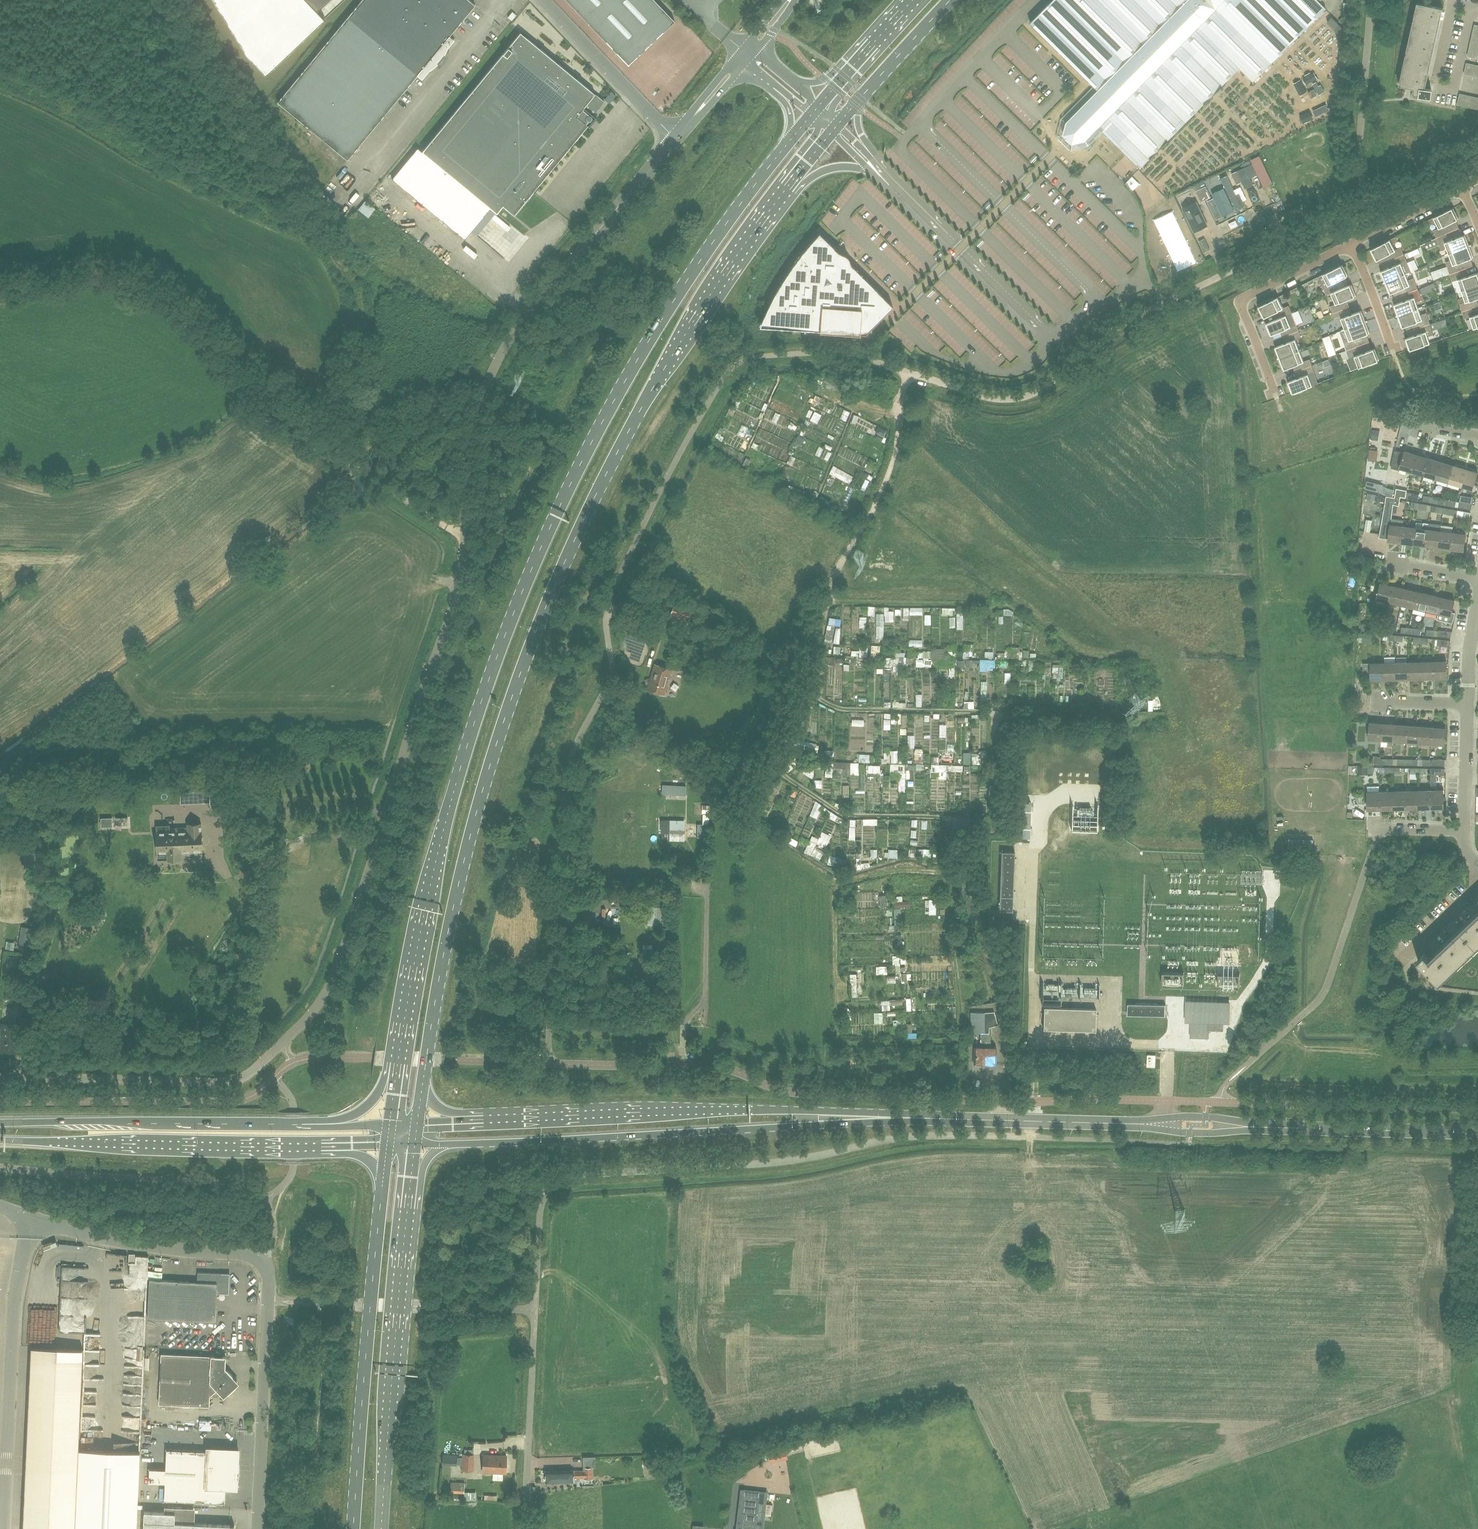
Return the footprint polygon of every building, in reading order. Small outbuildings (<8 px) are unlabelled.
[(325,19),(317,11),(329,0),(214,0),(247,54),(266,74),(325,19)] [(347,159),(417,74),(422,78),(428,70),(437,64),(443,56),(447,47),(454,39),(449,35),(475,4),(469,0),(361,0),(277,101),(347,159)] [(628,65),(675,21),(655,0),(567,0),(628,65)] [(1240,68),(1254,81),(1326,8),(1318,0),(1053,0),(1030,23),(1098,90),(1067,122),(1064,135),(1069,140),(1073,144),(1086,141),(1099,127),(1141,168),(1240,68)] [(1344,13),(1351,14),(1352,14),(1353,4),(1345,3),(1344,13)] [(1424,88),(1424,82),(1440,9),(1443,9),(1443,8),(1418,3),(1400,85),(1414,88),(1413,94),(1430,98),(1431,89),(1424,88)] [(513,11),(508,17),(512,20),(517,14),(513,11)] [(514,215),(588,125),(586,124),(588,121),(590,121),(592,119),(592,117),(605,102),(521,32),(422,152),(418,148),(392,179),(465,239),(491,208),(497,213),(503,206),(514,215)] [(1131,158),(1121,168),(1131,178),(1141,169),(1131,158)] [(1250,179),(1259,174),(1254,163),(1251,165),(1250,161),(1243,164),(1245,167),(1245,168),(1231,174),(1237,185),(1242,183),(1245,189),(1254,185),(1250,179)] [(1217,181),(1207,186),(1196,191),(1201,202),(1212,197),(1210,192),(1220,188),(1217,181)] [(1231,185),(1224,188),(1236,211),(1243,208),(1231,185)] [(389,191),(383,196),(394,207),(400,201),(389,191)] [(1222,195),(1211,200),(1221,221),(1231,217),(1222,195)] [(372,217),(379,207),(369,201),(362,211),(372,217)] [(1195,203),(1184,208),(1195,232),(1206,227),(1195,203)] [(1436,238),(1451,232),(1451,231),(1450,231),(1451,231),(1449,232),(1446,225),(1459,219),(1454,207),(1451,209),(1450,207),(1444,211),(1444,212),(1428,220),(1431,225),(1436,223),(1438,229),(1433,231),(1436,238)] [(493,229),(489,233),(505,248),(509,244),(493,229)] [(1451,232),(1436,238),(1441,250),(1446,248),(1449,253),(1445,255),(1471,245),(1470,245),(1465,234),(1452,240),(1449,233),(1451,232)] [(759,326),(794,328),(819,330),(819,331),(860,334),(860,333),(865,334),(893,306),(853,267),(852,265),(851,264),(850,262),(849,260),(849,259),(848,257),(846,256),(845,255),(843,254),(840,253),(839,252),(837,251),(835,248),(819,233),(810,243),(802,253),(794,264),(787,274),(780,285),(773,297),(770,302),(767,308),(763,317),(759,326)] [(1373,248),(1370,250),(1376,261),(1389,254),(1392,260),(1390,260),(1389,260),(1390,261),(1404,254),(1401,247),(1395,250),(1392,244),(1398,241),(1396,237),(1380,245),(1379,243),(1372,247),(1373,248)] [(1446,262),(1450,274),(1465,269),(1465,268),(1464,269),(1463,269),(1460,262),(1474,257),(1470,246),(1471,246),(1471,245),(1445,255),(1445,256),(1449,254),(1451,260),(1446,262)] [(475,254),(482,260),(485,256),(478,251),(475,254)] [(1383,282),(1384,283),(1391,280),(1409,272),(1405,273),(1403,268),(1408,265),(1404,254),(1390,261),(1392,260),(1394,266),(1381,271),(1385,282),(1383,282)] [(1339,290),(1339,289),(1335,282),(1348,275),(1343,264),(1340,266),(1339,264),(1333,268),(1333,269),(1323,274),(1328,286),(1323,288),(1326,295),(1331,293),(1339,290)] [(1477,285),(1477,273),(1465,277),(1463,270),(1465,269),(1465,270),(1465,269),(1450,274),(1453,281),(1458,279),(1462,290),(1458,291),(1458,292),(1477,285)] [(1391,280),(1384,283),(1385,283),(1390,294),(1403,288),(1406,293),(1404,294),(1403,294),(1403,295),(1418,289),(1414,278),(1408,280),(1406,274),(1410,273),(1409,272),(1391,280)] [(1331,306),(1333,313),(1348,307),(1347,307),(1345,308),(1343,301),(1357,296),(1352,284),(1339,289),(1339,290),(1331,293),(1336,304),(1331,306)] [(1458,292),(1462,291),(1466,302),(1460,304),(1463,311),(1477,306),(1475,307),(1473,300),(1477,298),(1477,285),(1458,292)] [(1422,300),(1418,289),(1403,295),(1404,295),(1406,294),(1408,299),(1394,304),(1398,315),(1396,316),(1423,307),(1419,308),(1417,302),(1422,300)] [(1277,312),(1280,318),(1286,316),(1292,314),(1288,306),(1283,308),(1278,297),(1267,302),(1267,301),(1260,304),(1261,305),(1258,307),(1263,318),(1277,312)] [(1477,307),(1477,306),(1463,311),(1465,318),(1471,317),(1474,329),(1477,327),(1477,314),(1475,307),(1477,307)] [(1341,330),(1342,331),(1368,321),(1367,320),(1366,321),(1362,310),(1348,315),(1346,309),(1348,308),(1348,307),(1333,313),(1336,320),(1341,318),(1345,329),(1341,330)] [(1415,329),(1430,324),(1427,313),(1421,315),(1419,309),(1423,308),(1423,307),(1396,316),(1397,317),(1398,316),(1402,327),(1416,322),(1418,328),(1416,328),(1415,328),(1415,329)] [(1286,316),(1280,318),(1266,323),(1271,335),(1284,329),(1286,335),(1285,336),(1284,336),(1299,331),(1296,324),(1292,314),(1286,316)] [(1344,343),(1347,350),(1361,345),(1361,344),(1361,345),(1359,345),(1356,338),(1370,333),(1366,322),(1368,322),(1368,321),(1342,331),(1345,330),(1349,340),(1344,343)] [(1434,335),(1430,324),(1415,329),(1416,329),(1418,328),(1419,334),(1405,338),(1409,350),(1412,349),(1413,351),(1420,348),(1419,347),(1430,343),(1428,336),(1434,335)] [(1301,337),(1299,331),(1284,336),(1284,337),(1285,337),(1285,336),(1287,336),(1289,342),(1275,347),(1279,358),(1278,358),(1278,359),(1304,349),(1303,348),(1300,350),(1296,339),(1301,337)] [(1362,345),(1361,345),(1347,350),(1349,358),(1347,359),(1351,371),(1370,363),(1371,365),(1378,362),(1377,361),(1380,360),(1375,348),(1362,353),(1359,346),(1361,345),(1361,346),(1362,345)] [(1304,349),(1278,359),(1279,359),(1284,370),(1297,364),(1299,370),(1297,371),(1312,366),(1310,359),(1304,361),(1300,351),(1304,349)] [(1314,372),(1312,366),(1297,371),(1297,372),(1298,372),(1298,371),(1300,371),(1302,376),(1288,382),(1292,393),(1295,392),(1295,394),(1302,391),(1302,390),(1313,386),(1309,374),(1314,372)] [(1378,440),(1380,430),(1372,429),(1371,439),(1378,440)] [(1374,450),(1373,462),(1382,463),(1382,451),(1374,450)] [(1407,470),(1406,473),(1411,474),(1412,471),(1417,454),(1405,451),(1404,453),(1395,450),(1391,468),(1399,470),(1400,468),(1407,470)] [(1412,471),(1424,475),(1429,458),(1417,454),(1412,471)] [(1436,479),(1441,462),(1429,458),(1424,475),(1436,479)] [(1441,462),(1436,479),(1448,482),(1453,465),(1441,462)] [(1461,486),(1466,469),(1453,465),(1448,482),(1461,486)] [(1466,469),(1461,486),(1473,489),(1477,472),(1466,469)] [(1394,490),(1393,497),(1401,498),(1402,491),(1394,490)] [(1401,498),(1393,497),(1385,496),(1379,538),(1389,539),(1389,541),(1401,543),(1403,525),(1392,524),(1394,504),(1400,505),(1401,498)] [(1471,510),(1472,503),(1459,501),(1458,507),(1471,510)] [(1427,504),(1419,503),(1418,508),(1418,509),(1431,511),(1432,505),(1427,504)] [(1436,506),(1432,505),(1431,511),(1443,514),(1444,507),(1436,506)] [(1470,519),(1471,512),(1458,510),(1457,516),(1470,519)] [(1401,543),(1414,545),(1416,527),(1403,525),(1401,543)] [(1414,545),(1426,546),(1429,529),(1416,527),(1414,545)] [(1441,530),(1429,529),(1426,546),(1439,548),(1441,530)] [(1439,548),(1452,549),(1454,532),(1441,530),(1439,548)] [(1467,534),(1454,532),(1452,549),(1464,551),(1467,534)] [(1390,602),(1394,585),(1382,582),(1378,599),(1390,602)] [(1407,588),(1394,585),(1390,602),(1402,605),(1407,588)] [(1419,591),(1407,588),(1402,605),(1415,608),(1419,591)] [(1431,594),(1419,591),(1415,608),(1427,611),(1431,594)] [(1443,597),(1431,594),(1427,611),(1439,614),(1443,597)] [(1455,600),(1443,597),(1439,614),(1451,617),(1455,600)] [(1373,631),(1379,632),(1379,631),(1384,631),(1385,625),(1384,625),(1384,626),(1380,626),(1380,624),(1372,624),(1372,631),(1373,631)] [(903,663),(903,658),(896,658),(896,672),(911,672),(912,663),(903,663)] [(1422,661),(1410,662),(1410,679),(1423,679),(1422,661)] [(1435,661),(1422,661),(1423,679),(1435,679),(1435,661)] [(1435,679),(1448,678),(1448,661),(1435,661),(1435,679)] [(995,662),(984,662),(984,670),(995,670),(995,662)] [(1384,662),(1371,663),(1366,663),(1366,671),(1372,671),(1372,680),(1385,680),(1384,662)] [(1397,680),(1397,662),(1384,662),(1385,680),(1397,680)] [(1410,679),(1410,662),(1397,662),(1397,680),(1410,679)] [(665,695),(672,670),(655,665),(647,690),(665,695)] [(911,686),(912,697),(919,696),(919,685),(911,686)] [(1370,722),(1369,739),(1381,740),(1383,723),(1370,722)] [(1383,723),(1381,740),(1382,740),(1387,741),(1394,741),(1395,724),(1383,723)] [(1395,724),(1394,741),(1407,742),(1408,725),(1395,724)] [(1408,725),(1407,742),(1419,743),(1420,726),(1408,725)] [(1420,726),(1419,743),(1432,744),(1433,727),(1420,726)] [(1433,727),(1432,744),(1445,745),(1445,739),(1446,728),(1433,727)] [(903,793),(910,793),(910,779),(914,779),(914,772),(909,772),(909,765),(894,765),(894,773),(903,773),(903,793)] [(1445,774),(1445,769),(1432,769),(1430,769),(1431,782),(1437,782),(1436,774),(1445,774)] [(661,794),(687,795),(686,786),(668,785),(668,786),(661,786),(661,794)] [(1379,786),(1367,786),(1368,809),(1377,809),(1377,810),(1381,810),(1380,792),(1379,792),(1379,786)] [(1418,790),(1405,791),(1406,809),(1411,809),(1411,808),(1419,808),(1418,790)] [(1431,790),(1418,790),(1419,808),(1427,808),(1427,809),(1431,808),(1431,790)] [(1444,790),(1431,790),(1431,808),(1437,808),(1437,807),(1444,807),(1444,793),(1444,790)] [(210,791),(202,791),(203,803),(210,802),(210,803),(210,791)] [(1393,791),(1380,792),(1381,810),(1386,810),(1386,809),(1393,808),(1393,791)] [(1405,791),(1393,791),(1393,808),(1402,808),(1402,809),(1406,809),(1405,791)] [(1021,802),(1021,837),(1029,837),(1029,802),(1021,802)] [(824,815),(827,805),(819,803),(816,812),(824,815)] [(840,822),(843,817),(829,809),(826,813),(840,822)] [(113,826),(112,818),(101,818),(101,827),(113,827),(113,826)] [(670,822),(666,822),(661,822),(661,832),(665,832),(669,832),(669,841),(687,842),(687,834),(684,834),(684,821),(670,821),(670,822)] [(181,852),(202,851),(201,823),(187,824),(187,829),(169,829),(169,825),(156,825),(157,860),(181,859),(181,852)] [(816,839),(813,847),(820,850),(821,846),(830,849),(835,837),(826,833),(823,841),(816,839)] [(902,851),(891,851),(891,860),(902,859),(902,851)] [(1001,851),(999,912),(1000,912),(1000,911),(1012,912),(1013,912),(1015,851),(1014,851),(1014,852),(1002,852),(1002,851),(1001,851)] [(640,905),(647,906),(655,906),(655,898),(640,897),(640,905)] [(1477,945),(1477,912),(1429,958),(1425,953),(1418,960),(1439,982),(1477,945)] [(888,947),(889,960),(895,959),(896,967),(903,967),(902,947),(888,947)] [(19,958),(10,957),(10,965),(19,965),(19,958)] [(1163,987),(1184,987),(1184,973),(1163,973),(1163,987)] [(1219,988),(1240,988),(1240,975),(1219,974),(1219,988)] [(906,984),(893,985),(893,995),(906,994),(906,984)] [(855,986),(854,998),(863,998),(863,986),(855,986)] [(1229,1003),(1225,1003),(1187,1002),(1187,1022),(1192,1022),(1191,1037),(1209,1037),(1209,1031),(1224,1031),(1224,1023),(1229,1023),(1229,1003)] [(20,1003),(19,1019),(25,1020),(27,1003),(20,1003)] [(1131,1017),(1170,1017),(1170,1003),(1131,1003),(1131,1017)] [(1099,1023),(1099,1015),(1096,1015),(1096,1009),(1044,1007),(1044,1013),(1041,1013),(1041,1021),(1044,1021),(1044,1029),(1052,1030),(1051,1033),(1057,1034),(1057,1030),(1096,1031),(1096,1023),(1099,1023)] [(983,1032),(983,1033),(985,1034),(989,1034),(989,1031),(989,1027),(998,1025),(994,1011),(983,1012),(983,1032)] [(983,1032),(983,1012),(971,1012),(971,1033),(980,1033),(983,1033),(983,1032)] [(18,1052),(19,1024),(2,1024),(1,1051),(18,1052)] [(985,1064),(990,1064),(991,1065),(994,1065),(995,1064),(996,1064),(997,1047),(991,1047),(991,1034),(991,1031),(989,1031),(989,1034),(985,1034),(985,1040),(986,1040),(985,1064)] [(975,1064),(976,1064),(977,1065),(980,1065),(981,1064),(985,1064),(986,1040),(985,1040),(985,1034),(983,1033),(980,1033),(980,1047),(975,1047),(975,1064)] [(1156,1067),(1156,1055),(1148,1055),(1147,1067),(1156,1067)] [(229,1293),(230,1274),(198,1272),(197,1282),(149,1280),(148,1319),(215,1322),(217,1293),(229,1293)] [(24,1528),(75,1528),(83,1349),(32,1347),(24,1528)] [(149,1358),(150,1353),(124,1351),(123,1370),(136,1371),(137,1359),(150,1360),(149,1371),(154,1371),(154,1358),(149,1358)] [(159,1404),(210,1406),(210,1396),(217,1390),(224,1397),(239,1383),(226,1368),(226,1356),(161,1353),(159,1404)] [(216,1430),(217,1421),(204,1421),(204,1430),(216,1430)] [(209,1451),(166,1449),(166,1469),(149,1469),(149,1482),(165,1483),(164,1500),(225,1503),(226,1489),(234,1489),(238,1485),(239,1453),(235,1448),(213,1447),(209,1451)] [(140,1452),(79,1449),(75,1528),(137,1528),(140,1452)] [(774,1463),(792,1459),(791,1452),(773,1456),(774,1463)] [(443,1464),(457,1465),(457,1455),(443,1454),(443,1464)] [(474,1454),(473,1454),(463,1454),(462,1470),(473,1471),(474,1454)] [(506,1473),(507,1456),(484,1455),(483,1472),(506,1473)] [(584,1478),(584,1470),(574,1471),(546,1472),(546,1474),(545,1475),(545,1479),(546,1480),(546,1482),(562,1481),(575,1481),(579,1481),(579,1478),(584,1478)] [(465,1494),(465,1482),(451,1482),(450,1493),(465,1494)] [(743,1523),(742,1528),(762,1528),(763,1521),(756,1520),(758,1502),(744,1500),(742,1520),(744,1520),(743,1523)] [(235,1525),(175,1523),(175,1513),(145,1511),(144,1528),(235,1528),(235,1525)] [(783,1521),(785,1528),(796,1528),(793,1519),(783,1521)]
